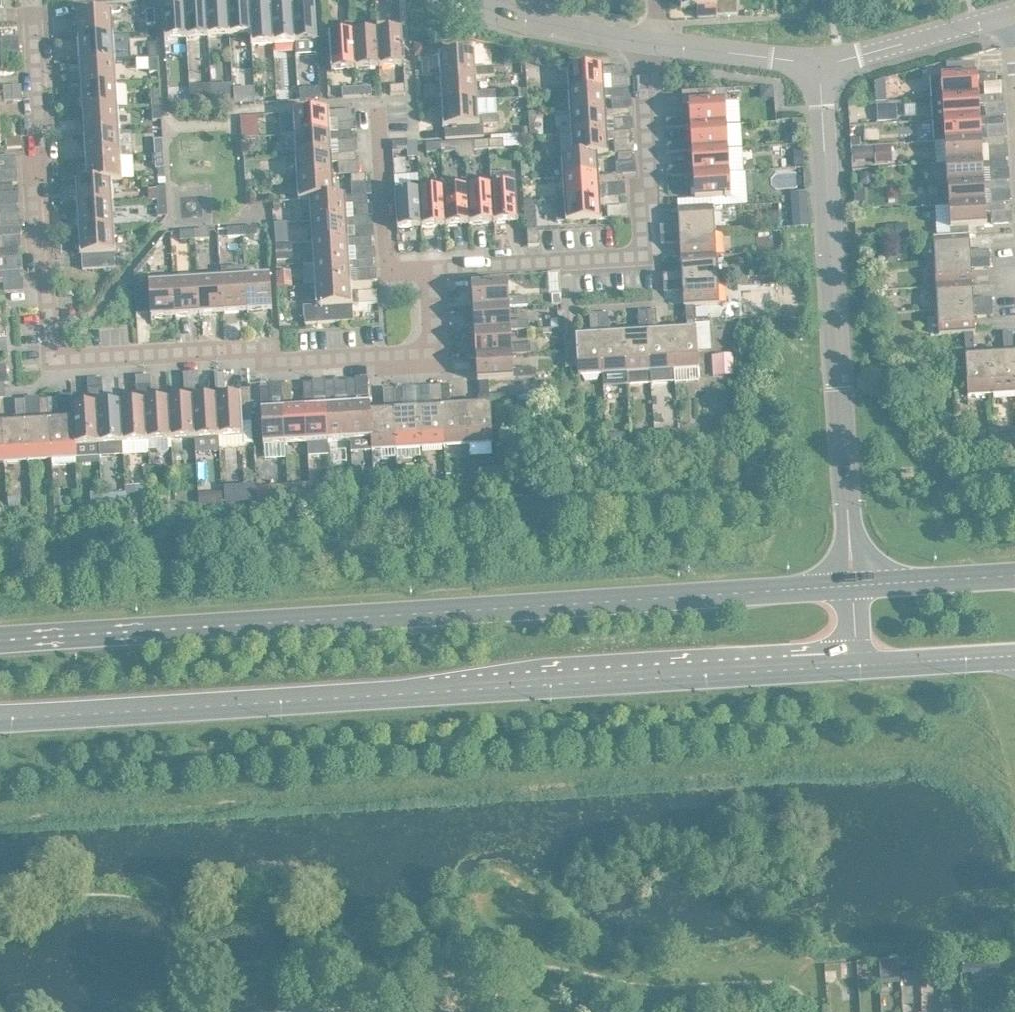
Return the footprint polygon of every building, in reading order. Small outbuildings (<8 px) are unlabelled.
[(193,32),(191,0),(169,0),(171,34),(193,32)] [(215,31),(213,0),(191,0),(193,32),(215,31)] [(236,30),(234,0),(213,0),(215,31),(236,30)] [(257,28),(258,28),(256,4),(257,4),(257,0),(234,0),(236,30),(257,28)] [(301,37),(299,1),(287,2),(287,0),(278,0),(278,2),(280,38),(301,37)] [(301,37),(302,49),(324,48),(322,0),(316,0),(309,0),(300,0),(300,1),(299,1),(301,37)] [(687,3),(703,2),(703,12),(743,10),(742,0),(687,0),(687,3)] [(258,40),(280,38),(278,2),(257,4),(256,4),(258,28),(257,28),(258,40)] [(152,4),(153,19),(162,18),(161,4),(152,4)] [(83,8),(84,32),(120,30),(119,6),(83,8)] [(362,64),(360,28),(359,17),(352,18),(352,28),(335,29),(337,65),(362,64)] [(408,25),(384,26),(386,62),(411,61),(408,25)] [(384,26),(360,28),(362,64),(386,62),(384,26)] [(84,32),(86,56),(122,54),(120,30),(84,32)] [(17,47),(16,32),(7,33),(8,47),(17,47)] [(25,32),(16,32),(17,47),(26,46),(25,32)] [(154,38),(155,52),(164,52),(163,37),(154,38)] [(445,49),(447,73),(483,71),(486,71),(487,71),(501,70),(501,61),(482,62),(481,47),(445,49)] [(164,52),(155,52),(156,67),(165,66),(164,52)] [(86,56),(87,80),(123,78),(122,54),(86,56)] [(947,71),(949,93),(984,91),(984,78),(1000,77),(1000,68),(987,69),(983,69),(981,69),(980,57),(952,58),(953,70),(947,71)] [(574,63),(575,86),(611,83),(611,84),(620,83),(619,71),(631,70),(631,61),(616,62),(610,62),(610,61),(574,63)] [(447,73),(448,97),(484,95),(488,95),(503,94),(502,85),(483,86),(483,71),(447,73)] [(87,80),(89,104),(124,102),(123,78),(87,80)] [(217,79),(207,79),(208,97),(208,99),(217,99),(217,96),(217,79)] [(397,89),(412,88),(411,79),(396,80),(397,89)] [(20,95),(19,80),(10,81),(11,95),(20,95)] [(28,80),(19,80),(20,95),(29,94),(28,80)] [(378,81),(363,82),(364,91),(378,90),(378,81)] [(248,82),(239,83),(240,99),(249,99),(248,82)] [(364,91),(363,82),(348,83),(349,92),(364,91)] [(575,86),(576,107),(612,105),(612,93),(635,91),(635,82),(620,83),(611,84),(611,83),(575,86)] [(533,83),(525,84),(525,93),(534,92),(533,83)] [(697,121),(697,122),(733,119),(731,95),(727,95),(726,83),(688,86),(689,98),(695,97),(696,112),(673,114),(673,123),(688,122),(697,121)] [(157,86),(158,100),(167,100),(166,85),(157,86)] [(937,94),(939,115),(986,112),(985,100),(1006,99),(1006,90),(988,91),(984,91),(949,93),(937,94)] [(484,95),(448,97),(450,122),(451,122),(452,133),(491,131),(490,119),(504,118),(504,109),(485,110),(484,95)] [(167,100),(158,100),(159,115),(168,114),(167,100)] [(89,104),(90,128),(126,126),(124,102),(89,104)] [(576,107),(578,129),(614,126),(613,114),(637,113),(636,103),(621,104),(621,105),(612,105),(576,107)] [(300,107),(301,129),(337,127),(343,127),(358,126),(363,125),(362,104),(342,105),(336,106),(335,105),(300,107)] [(890,105),(858,107),(859,119),(891,117),(890,105)] [(940,137),(951,136),(987,134),(986,122),(1010,120),(1009,111),(990,112),(990,113),(986,113),(986,112),(939,115),(940,137)] [(698,145),(698,146),(734,143),(733,119),(697,122),(698,136),(674,138),(675,147),(689,146),(698,145)] [(264,122),(249,123),(249,131),(265,131),(264,122)] [(578,129),(579,150),(604,149),(624,148),(624,147),(623,135),(638,134),(637,125),(622,126),(614,127),(614,126),(578,129)] [(90,128),(92,152),(127,150),(126,126),(90,128)] [(301,129),(302,150),(338,148),(337,136),(359,135),(358,126),(343,127),(337,127),(301,129)] [(13,133),(13,143),(28,142),(28,133),(13,133)] [(160,134),(161,148),(170,148),(169,133),(160,134)] [(951,136),(953,158),(988,155),(988,143),(1011,142),(1011,133),(991,134),(987,134),(951,136)] [(509,134),(495,135),(495,144),(510,143),(509,134)] [(414,145),(413,135),(399,136),(399,145),(414,145)] [(423,135),(413,135),(414,145),(414,151),(424,151),(423,135)] [(495,144),(495,135),(480,135),(481,145),(495,144)] [(461,136),(447,137),(447,146),(462,146),(461,136)] [(447,146),(447,137),(432,138),(433,147),(447,146)] [(898,140),(881,142),(882,158),(899,157),(898,140)] [(700,169),(700,170),(736,167),(734,143),(698,146),(699,160),(676,162),(676,171),(691,170),(700,169)] [(810,144),(800,145),(801,160),(810,159),(810,144)] [(302,150),(303,172),(339,170),(339,157),(362,156),(362,147),(347,148),(338,149),(338,148),(302,150)] [(624,147),(624,148),(624,157),(639,156),(639,147),(624,147)] [(170,148),(161,148),(162,163),(171,162),(170,148)] [(23,165),(22,149),(0,151),(0,167),(23,165)] [(568,150),(569,173),(605,170),(604,149),(579,150),(568,150)] [(92,152),(93,176),(118,175),(129,175),(127,150),(92,152)] [(953,158),(954,179),(990,177),(989,165),(1013,163),(1012,154),(992,155),(992,156),(988,156),(988,155),(953,158)] [(684,201),(684,204),(703,203),(718,202),(720,202),(753,199),(751,166),(736,167),(700,170),(701,194),(694,194),(695,200),(684,201)] [(372,177),(372,168),(357,169),(358,178),(372,177)] [(569,173),(570,195),(606,193),(606,180),(629,178),(629,169),(614,170),(605,171),(605,170),(569,173)] [(305,195),(316,194),(341,192),(341,191),(339,170),(303,172),(305,195)] [(466,183),(450,184),(452,220),(476,218),(474,183),(473,173),(465,173),(466,183)] [(442,184),(426,185),(428,221),(452,220),(450,184),(449,174),(441,174),(442,184)] [(82,176),(83,201),(119,199),(118,175),(93,176),(82,176)] [(428,221),(426,185),(425,175),(417,175),(418,185),(401,186),(403,222),(428,221)] [(955,201),(991,199),(990,186),(1014,185),(1013,176),(994,177),(990,178),(990,177),(954,179),(943,180),(945,201),(955,201)] [(20,187),(19,178),(4,179),(0,179),(0,188),(20,187)] [(522,180),(498,181),(500,217),(525,216),(522,180)] [(163,182),(164,196),(173,196),(172,181),(163,182)] [(498,181),(474,183),(476,218),(500,217),(498,181)] [(874,184),(860,184),(860,194),(874,194),(874,184)] [(316,194),(317,215),(353,212),(353,200),(372,199),(372,190),(357,191),(352,191),(352,190),(341,191),(341,192),(316,194)] [(606,193),(570,195),(572,217),(607,214),(607,202),(626,201),(625,191),(610,192),(610,193),(606,193)] [(173,196),(164,196),(165,211),(174,210),(173,196)] [(542,196),(531,196),(531,206),(542,206),(542,196)] [(959,231),(959,232),(974,231),(973,222),(992,221),(992,208),(1014,206),(1014,203),(1014,197),(995,198),(995,199),(991,199),(955,201),(957,223),(958,223),(959,231)] [(23,208),(23,199),(8,200),(0,201),(0,210),(23,208)] [(83,201),(85,225),(120,222),(119,199),(83,201)] [(666,220),(667,229),(721,226),(720,202),(718,202),(703,203),(684,204),(685,219),(666,220)] [(814,202),(798,203),(799,222),(815,221),(814,202)] [(786,206),(775,206),(776,222),(786,222),(786,206)] [(317,215),(318,236),(355,234),(360,234),(359,221),(374,220),(373,211),(358,212),(353,213),(353,212),(317,215)] [(914,218),(892,220),(893,235),(915,234),(914,218)] [(263,220),(249,221),(249,231),(264,230),(263,220)] [(2,243),(1,231),(25,230),(24,221),(9,222),(0,222),(0,244),(2,243)] [(249,231),(249,221),(234,222),(235,231),(249,231)] [(120,222),(85,225),(86,249),(88,249),(89,263),(121,262),(120,247),(122,247),(120,222)] [(215,223),(201,224),(201,233),(216,233),(215,223)] [(201,233),(201,224),(186,225),(187,234),(201,233)] [(533,225),(534,241),(546,240),(545,224),(533,225)] [(686,237),(687,252),(723,250),(721,226),(667,229),(667,239),(686,237)] [(939,233),(941,257),(996,254),(995,245),(976,246),(975,230),(974,231),(959,232),(959,231),(939,233)] [(318,236),(320,258),(356,255),(355,243),(379,242),(378,232),(363,233),(363,234),(360,234),(355,234),(318,236)] [(299,238),(282,239),(283,254),(300,253),(299,238)] [(3,265),(12,265),(12,264),(19,264),(19,252),(26,251),(25,242),(11,243),(2,244),(2,243),(0,244),(0,265),(3,265)] [(669,268),(670,277),(724,274),(723,250),(687,252),(688,267),(669,268)] [(779,250),(780,261),(788,260),(788,250),(779,250)] [(320,258),(321,279),(357,277),(362,277),(377,276),(381,275),(380,263),(380,254),(365,255),(356,256),(356,255),(320,258)] [(941,257),(943,281),(978,279),(977,264),(996,263),(996,254),(941,257)] [(4,288),(3,274),(27,273),(27,264),(19,264),(12,264),(12,265),(3,265),(0,265),(0,289),(4,288)] [(276,265),(252,266),(254,306),(278,305),(276,265)] [(297,265),(282,266),(283,282),(298,281),(297,265)] [(252,266),(228,267),(230,308),(254,306),(252,266)] [(228,267),(203,269),(205,309),(230,308),(228,267)] [(203,269),(180,271),(182,310),(205,309),(203,269)] [(182,310),(180,271),(154,272),(154,279),(141,279),(143,310),(157,310),(157,312),(182,310)] [(690,301),(692,301),(692,300),(701,299),(701,300),(726,299),(724,274),(670,277),(670,287),(689,286),(690,301)] [(357,277),(321,279),(322,300),(310,301),(311,318),(359,315),(358,286),(378,285),(377,276),(362,277),(357,277)] [(478,278),(479,303),(515,301),(515,300),(519,300),(519,301),(534,300),(533,291),(515,292),(514,276),(478,278)] [(943,281),(944,305),(999,302),(998,293),(979,294),(978,279),(943,281)] [(378,285),(358,286),(358,298),(384,297),(384,284),(378,285)] [(567,289),(559,289),(559,298),(567,298),(567,289)] [(693,324),(679,325),(681,364),(705,363),(703,323),(702,323),(701,315),(702,315),(701,300),(701,299),(692,300),(692,301),(693,324)] [(479,303),(481,327),(517,325),(517,324),(521,324),(521,325),(535,324),(535,315),(516,316),(515,301),(479,303)] [(970,328),(980,327),(981,327),(980,312),(999,311),(999,302),(944,305),(946,330),(970,328)] [(662,304),(653,305),(658,377),(682,376),(681,364),(679,325),(664,326),(662,304)] [(630,328),(633,367),(634,378),(658,377),(653,305),(644,306),(645,327),(630,328)] [(609,368),(633,367),(630,328),(616,329),(614,307),(605,308),(609,368)] [(584,370),(609,368),(605,308),(596,308),(597,330),(582,331),(582,335),(570,336),(572,362),(584,362),(584,370)] [(10,320),(9,311),(0,312),(0,321),(10,320)] [(10,330),(10,320),(0,321),(0,330),(10,330)] [(481,327),(482,351),(518,349),(518,348),(522,348),(522,349),(537,348),(536,339),(518,340),(517,325),(481,327)] [(980,327),(970,328),(971,342),(972,342),(972,351),(971,351),(974,390),(998,389),(996,350),(981,351),(980,327)] [(996,350),(998,389),(1014,388),(1014,327),(1009,328),(1010,349),(996,350)] [(484,375),(485,375),(494,374),(494,375),(520,373),(520,372),(524,372),(538,372),(538,364),(519,365),(518,349),(482,351),(484,375)] [(739,349),(718,350),(719,370),(740,370),(739,349)] [(13,368),(12,359),(0,360),(0,369),(13,368)] [(190,367),(190,377),(205,376),(204,366),(190,367)] [(222,392),(225,431),(249,430),(249,416),(258,415),(256,383),(246,383),(247,390),(232,391),(230,367),(221,368),(222,383),(223,392),(222,392)] [(13,378),(13,368),(0,369),(0,379),(13,378)] [(142,370),(142,379),(157,379),(157,369),(142,370)] [(94,373),(94,382),(109,381),(109,372),(94,373)] [(356,434),(377,433),(378,433),(376,405),(377,405),(376,397),(363,398),(362,374),(353,375),(353,389),(354,389),(354,398),(356,434)] [(487,399),(472,400),(474,439),(499,437),(496,398),(495,389),(494,375),(494,374),(485,375),(487,399)] [(335,435),(356,434),(354,398),(342,399),(340,375),(331,376),(332,391),(333,400),(332,400),(335,435)] [(205,376),(190,377),(191,386),(206,385),(205,376)] [(313,437),(335,435),(332,400),(320,400),(319,377),(310,377),(310,392),(311,392),(311,401),(313,437)] [(292,438),(313,437),(311,401),(299,402),(297,378),(288,378),(289,393),(290,402),(289,402),(292,438)] [(150,388),(151,396),(153,436),(177,434),(175,395),(174,392),(172,393),(169,391),(165,391),(162,393),(161,396),(160,388),(158,388),(157,379),(142,379),(143,389),(150,388)] [(456,379),(447,380),(450,440),(474,439),(472,400),(457,400),(456,379)] [(439,402),(424,402),(426,442),(450,440),(447,380),(437,380),(439,402)] [(78,400),(79,412),(80,412),(81,440),(82,440),(105,438),(103,399),(102,391),(110,391),(109,381),(94,382),(95,392),(93,392),(92,393),(91,394),(90,395),(89,396),(88,397),(88,398),(88,400),(78,400)] [(269,439),(292,438),(289,402),(277,403),(276,382),(267,382),(268,397),(268,403),(267,403),(269,439)] [(408,382),(399,383),(402,443),(426,442),(424,402),(409,403),(408,382)] [(378,433),(377,433),(378,445),(402,443),(399,383),(390,383),(391,404),(377,405),(376,405),(378,433)] [(64,392),(54,393),(58,453),(82,452),(82,440),(81,440),(80,412),(79,412),(65,413),(64,392)] [(199,393),(201,433),(225,431),(222,392),(199,393)] [(46,414),(32,415),(34,455),(58,453),(54,393),(45,393),(46,414)] [(175,395),(177,434),(201,433),(199,393),(175,395)] [(22,416),(8,417),(10,456),(34,455),(32,415),(31,415),(31,409),(30,394),(21,395),(22,416)] [(127,397),(129,437),(153,436),(151,396),(127,397)] [(103,399),(105,438),(129,437),(127,397),(103,399)] [(10,456),(8,417),(0,417),(0,457),(10,456)] [(672,425),(662,426),(662,440),(672,440),(672,425)] [(645,426),(641,430),(641,435),(644,439),(650,439),(654,436),(654,430),(650,426),(645,426)] [(992,426),(983,426),(984,436),(993,435),(992,426)] [(631,428),(613,429),(613,443),(631,442),(631,428)] [(512,453),(501,454),(501,470),(513,469),(519,469),(518,453),(512,453)] [(379,475),(359,475),(359,488),(379,488),(379,475)] [(261,479),(246,480),(247,496),(262,495),(261,479)] [(228,487),(214,487),(214,499),(228,499),(228,487)] [(70,491),(61,492),(61,503),(71,503),(70,491)] [(905,956),(885,956),(886,978),(905,978),(905,956)] [(1007,957),(995,958),(995,970),(1008,970),(1007,957)]
